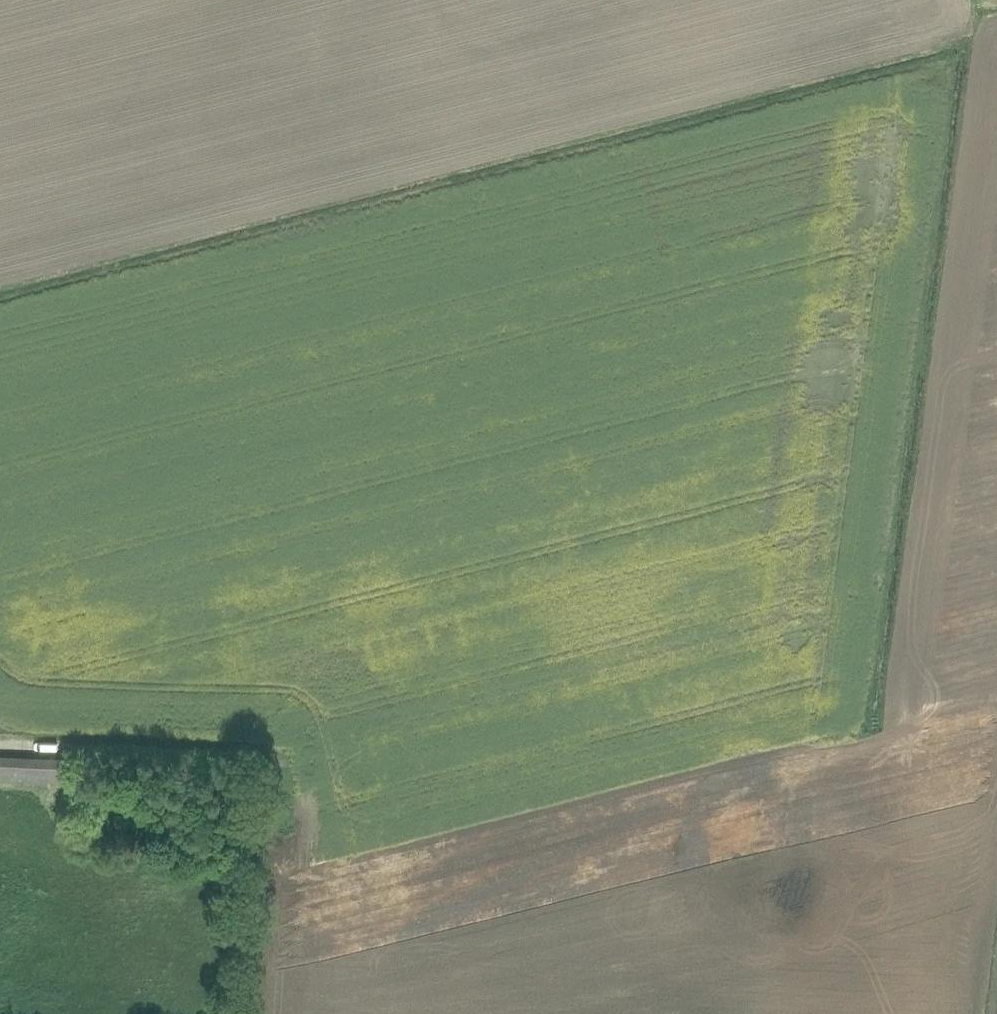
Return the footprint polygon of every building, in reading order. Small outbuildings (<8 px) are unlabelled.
[(73,780),(74,756),(0,755),(0,779),(73,780)]
